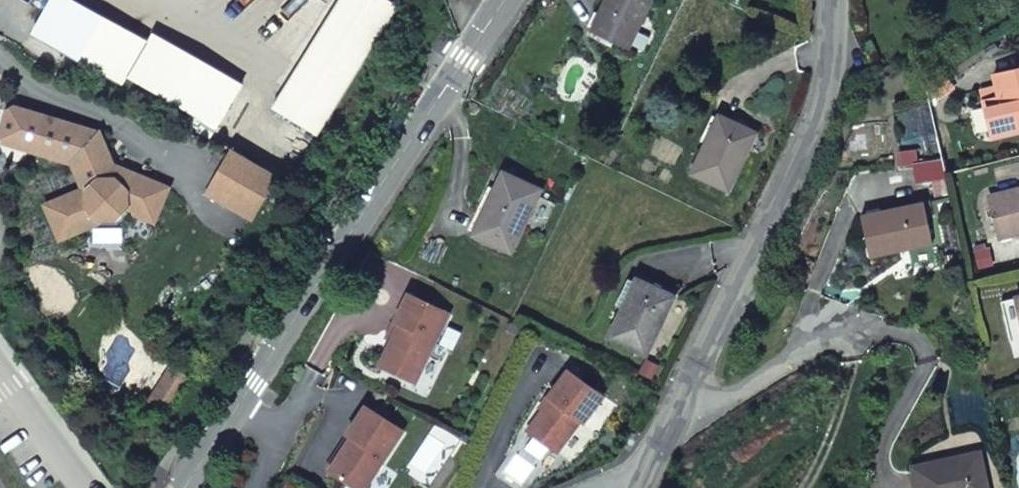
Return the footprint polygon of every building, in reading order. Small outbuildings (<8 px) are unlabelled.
[(271,108),(316,136),(397,7),(386,0),(339,0),(271,108)] [(592,31),(607,38),(604,45),(613,50),(616,42),(631,49),(652,0),(606,0),(592,31)] [(1018,135),(1018,73),(995,79),(998,92),(1001,102),(985,105),(994,141),(1018,135)] [(947,80),(931,92),(938,103),(955,92),(947,80)] [(983,96),(985,105),(1001,102),(998,92),(983,96)] [(155,222),(170,188),(114,164),(101,132),(17,106),(8,111),(2,133),(6,141),(74,163),(84,189),(46,204),(61,239),(98,223),(101,219),(117,219),(128,207),(135,211),(137,214),(155,222)] [(757,133),(720,115),(693,174),(730,191),(757,133)] [(265,185),(230,163),(215,188),(249,210),(265,185)] [(542,190),(504,172),(474,236),(513,254),(542,190)] [(1005,194),(1014,236),(1018,235),(1018,191),(1005,194)] [(1014,236),(1005,194),(989,198),(999,240),(1014,236)] [(924,202),(862,216),(870,256),(932,243),(924,202)] [(675,297),(638,279),(610,337),(647,355),(675,297)] [(451,311),(411,291),(396,319),(401,321),(393,337),(385,354),(420,372),(451,311)] [(1018,343),(1018,319),(1015,301),(1000,304),(1010,345),(1018,343)] [(401,321),(396,319),(388,335),(393,337),(401,321)] [(420,372),(385,354),(380,362),(416,380),(420,372)] [(187,379),(171,369),(147,406),(163,416),(187,379)] [(543,409),(527,430),(556,452),(580,421),(583,423),(603,396),(569,370),(548,397),(551,399),(543,409)] [(548,397),(540,407),(543,409),(551,399),(548,397)] [(366,402),(347,431),(351,433),(329,466),(360,487),(362,487),(403,427),(366,402)] [(914,470),(918,487),(988,487),(980,452),(953,458),(954,461),(914,470)]
